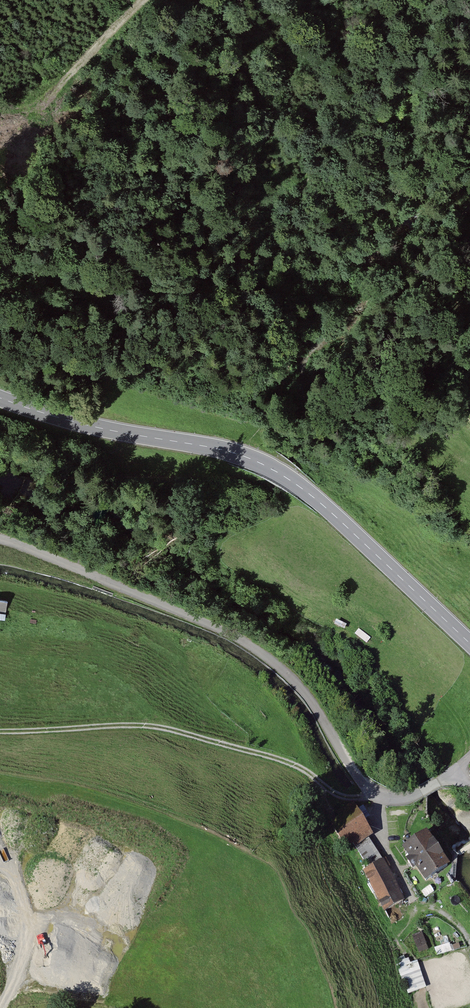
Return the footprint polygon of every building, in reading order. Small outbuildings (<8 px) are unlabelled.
[(0,598),(0,619),(5,620),(9,599),(0,598)] [(356,803),(334,815),(352,849),(357,846),(368,867),(362,870),(385,912),(407,899),(385,859),(384,860),(372,838),(374,837),(356,803)] [(425,881),(450,864),(427,830),(402,847),(425,881)] [(423,931),(413,935),(421,952),(431,948),(423,931)]
